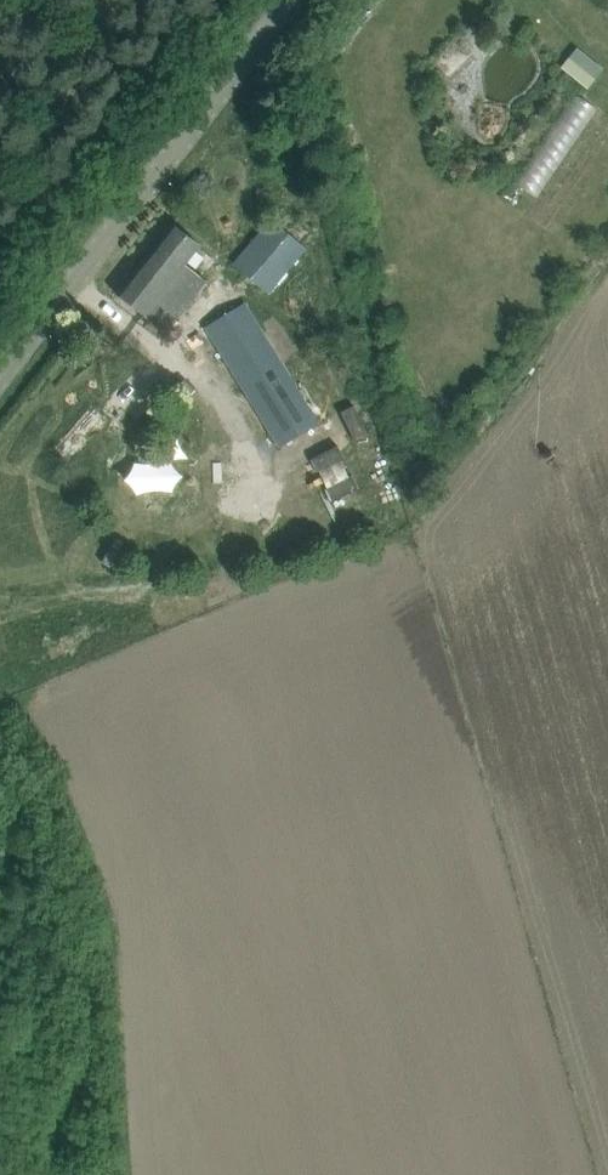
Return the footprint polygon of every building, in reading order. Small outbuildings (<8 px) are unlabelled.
[(592,87),(607,66),(581,44),(564,65),(592,87)] [(514,179),(538,194),(597,104),(573,88),(514,179)] [(269,291),(291,264),(301,272),(307,265),(297,256),(316,234),(282,206),(235,263),(269,291)] [(173,222),(117,293),(166,331),(206,279),(185,263),(200,244),(173,222)] [(321,406),(288,357),(281,362),(242,302),(208,324),(278,433),(321,406)]
